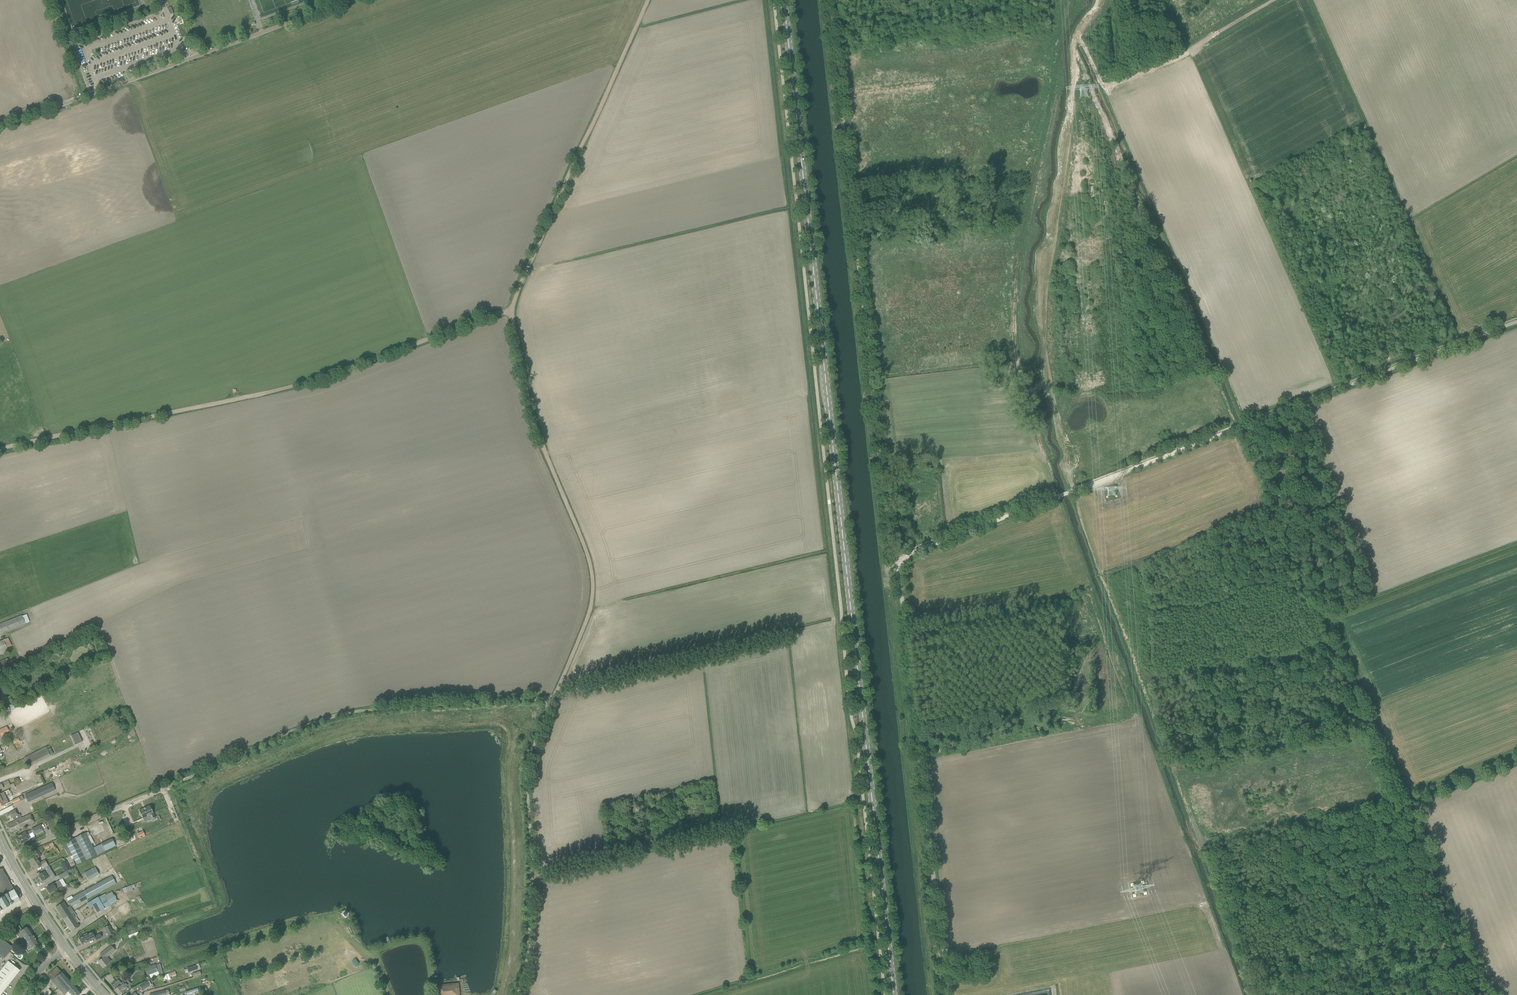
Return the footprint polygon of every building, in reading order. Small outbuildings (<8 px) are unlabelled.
[(10,631),(25,625),(22,615),(0,624),(0,630),(2,634),(10,631)] [(8,638),(0,642),(0,653),(1,655),(8,651),(7,648),(11,645),(8,638)] [(10,666),(6,658),(0,661),(0,671),(10,666)] [(2,715),(10,711),(7,706),(0,709),(0,716),(2,715)] [(7,726),(0,729),(0,736),(9,731),(7,726)] [(77,732),(71,736),(75,745),(82,742),(77,732)] [(46,747),(24,758),(28,767),(50,756),(49,754),(52,752),(50,748),(47,749),(46,747)] [(28,802),(55,790),(52,783),(25,795),(28,802)] [(11,800),(13,804),(23,799),(22,795),(11,800)] [(148,820),(149,821),(151,820),(151,818),(155,817),(150,805),(139,810),(140,813),(139,814),(140,815),(141,816),(142,818),(146,817),(148,820)] [(18,814),(16,809),(8,812),(11,818),(13,817),(18,814)] [(20,818),(11,822),(7,824),(11,833),(15,830),(28,824),(28,825),(34,822),(30,814),(20,819),(20,818)] [(15,837),(17,840),(17,841),(18,843),(19,843),(19,844),(23,842),(23,843),(26,842),(25,841),(29,839),(27,835),(30,834),(32,833),(33,835),(43,830),(40,825),(31,830),(26,833),(25,832),(15,837)] [(85,833),(66,842),(68,847),(72,855),(77,865),(86,860),(105,851),(101,843),(93,847),(91,844),(88,836),(90,835),(88,832),(85,833)] [(43,869),(47,866),(48,865),(45,860),(40,863),(37,858),(41,856),(37,849),(33,851),(36,856),(35,856),(29,860),(35,869),(41,865),(43,869)] [(62,863),(66,871),(71,868),(66,861),(62,863)] [(43,872),(38,875),(42,881),(45,879),(47,881),(55,877),(48,866),(41,870),(43,872)] [(95,867),(84,873),(88,880),(99,875),(95,867)] [(19,900),(2,868),(0,869),(0,911),(19,900)] [(60,880),(62,879),(69,875),(66,871),(58,876),(60,880)] [(76,905),(116,883),(111,875),(80,893),(72,897),(73,898),(68,901),(71,907),(76,904),(76,905)] [(60,880),(59,880),(55,882),(53,884),(51,885),(46,888),(49,893),(54,890),(56,889),(57,890),(63,887),(66,885),(62,879),(60,880)] [(130,885),(122,888),(123,893),(132,890),(130,885)] [(105,894),(91,901),(94,905),(97,912),(107,906),(117,901),(111,892),(106,895),(105,894)] [(55,907),(63,919),(71,914),(73,912),(74,912),(70,906),(67,908),(63,902),(60,904),(55,907)] [(71,914),(63,919),(71,931),(76,928),(79,926),(73,918),(76,916),(73,912),(71,914)] [(38,943),(30,931),(29,929),(29,928),(28,929),(27,926),(19,931),(20,932),(17,934),(21,940),(24,938),(31,948),(38,943)] [(79,938),(82,945),(95,938),(95,940),(101,937),(99,933),(93,936),(92,932),(87,934),(87,933),(83,935),(83,936),(79,938)] [(120,936),(110,940),(112,945),(122,940),(120,936)] [(0,939),(0,955),(4,958),(13,948),(1,938),(0,939)] [(100,954),(100,955),(102,958),(98,962),(103,968),(107,964),(110,961),(107,957),(115,950),(111,945),(100,954)] [(0,971),(0,994),(20,970),(8,961),(0,971)] [(155,964),(145,968),(147,975),(149,975),(150,978),(162,973),(160,964),(155,965),(155,964)] [(81,993),(62,971),(61,972),(57,967),(47,975),(63,993),(68,990),(72,994),(78,994),(81,993)] [(123,993),(129,987),(124,981),(121,983),(118,980),(112,985),(115,989),(114,990),(118,994),(120,994),(123,993)] [(142,990),(150,986),(147,981),(140,986),(142,990)] [(437,994),(460,994),(458,983),(436,985),(437,994)]
